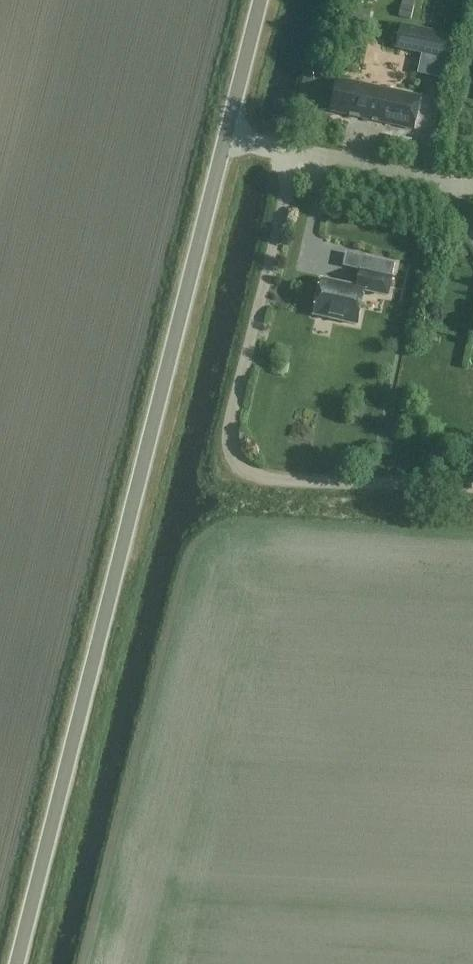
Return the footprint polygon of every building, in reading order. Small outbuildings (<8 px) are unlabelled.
[(453,36),(401,26),(396,46),(447,58),(453,36)] [(414,130),(421,97),(338,79),(331,112),(414,130)] [(357,288),(322,280),(314,315),(357,325),(365,291),(388,296),(392,278),(361,271),(357,288)]
